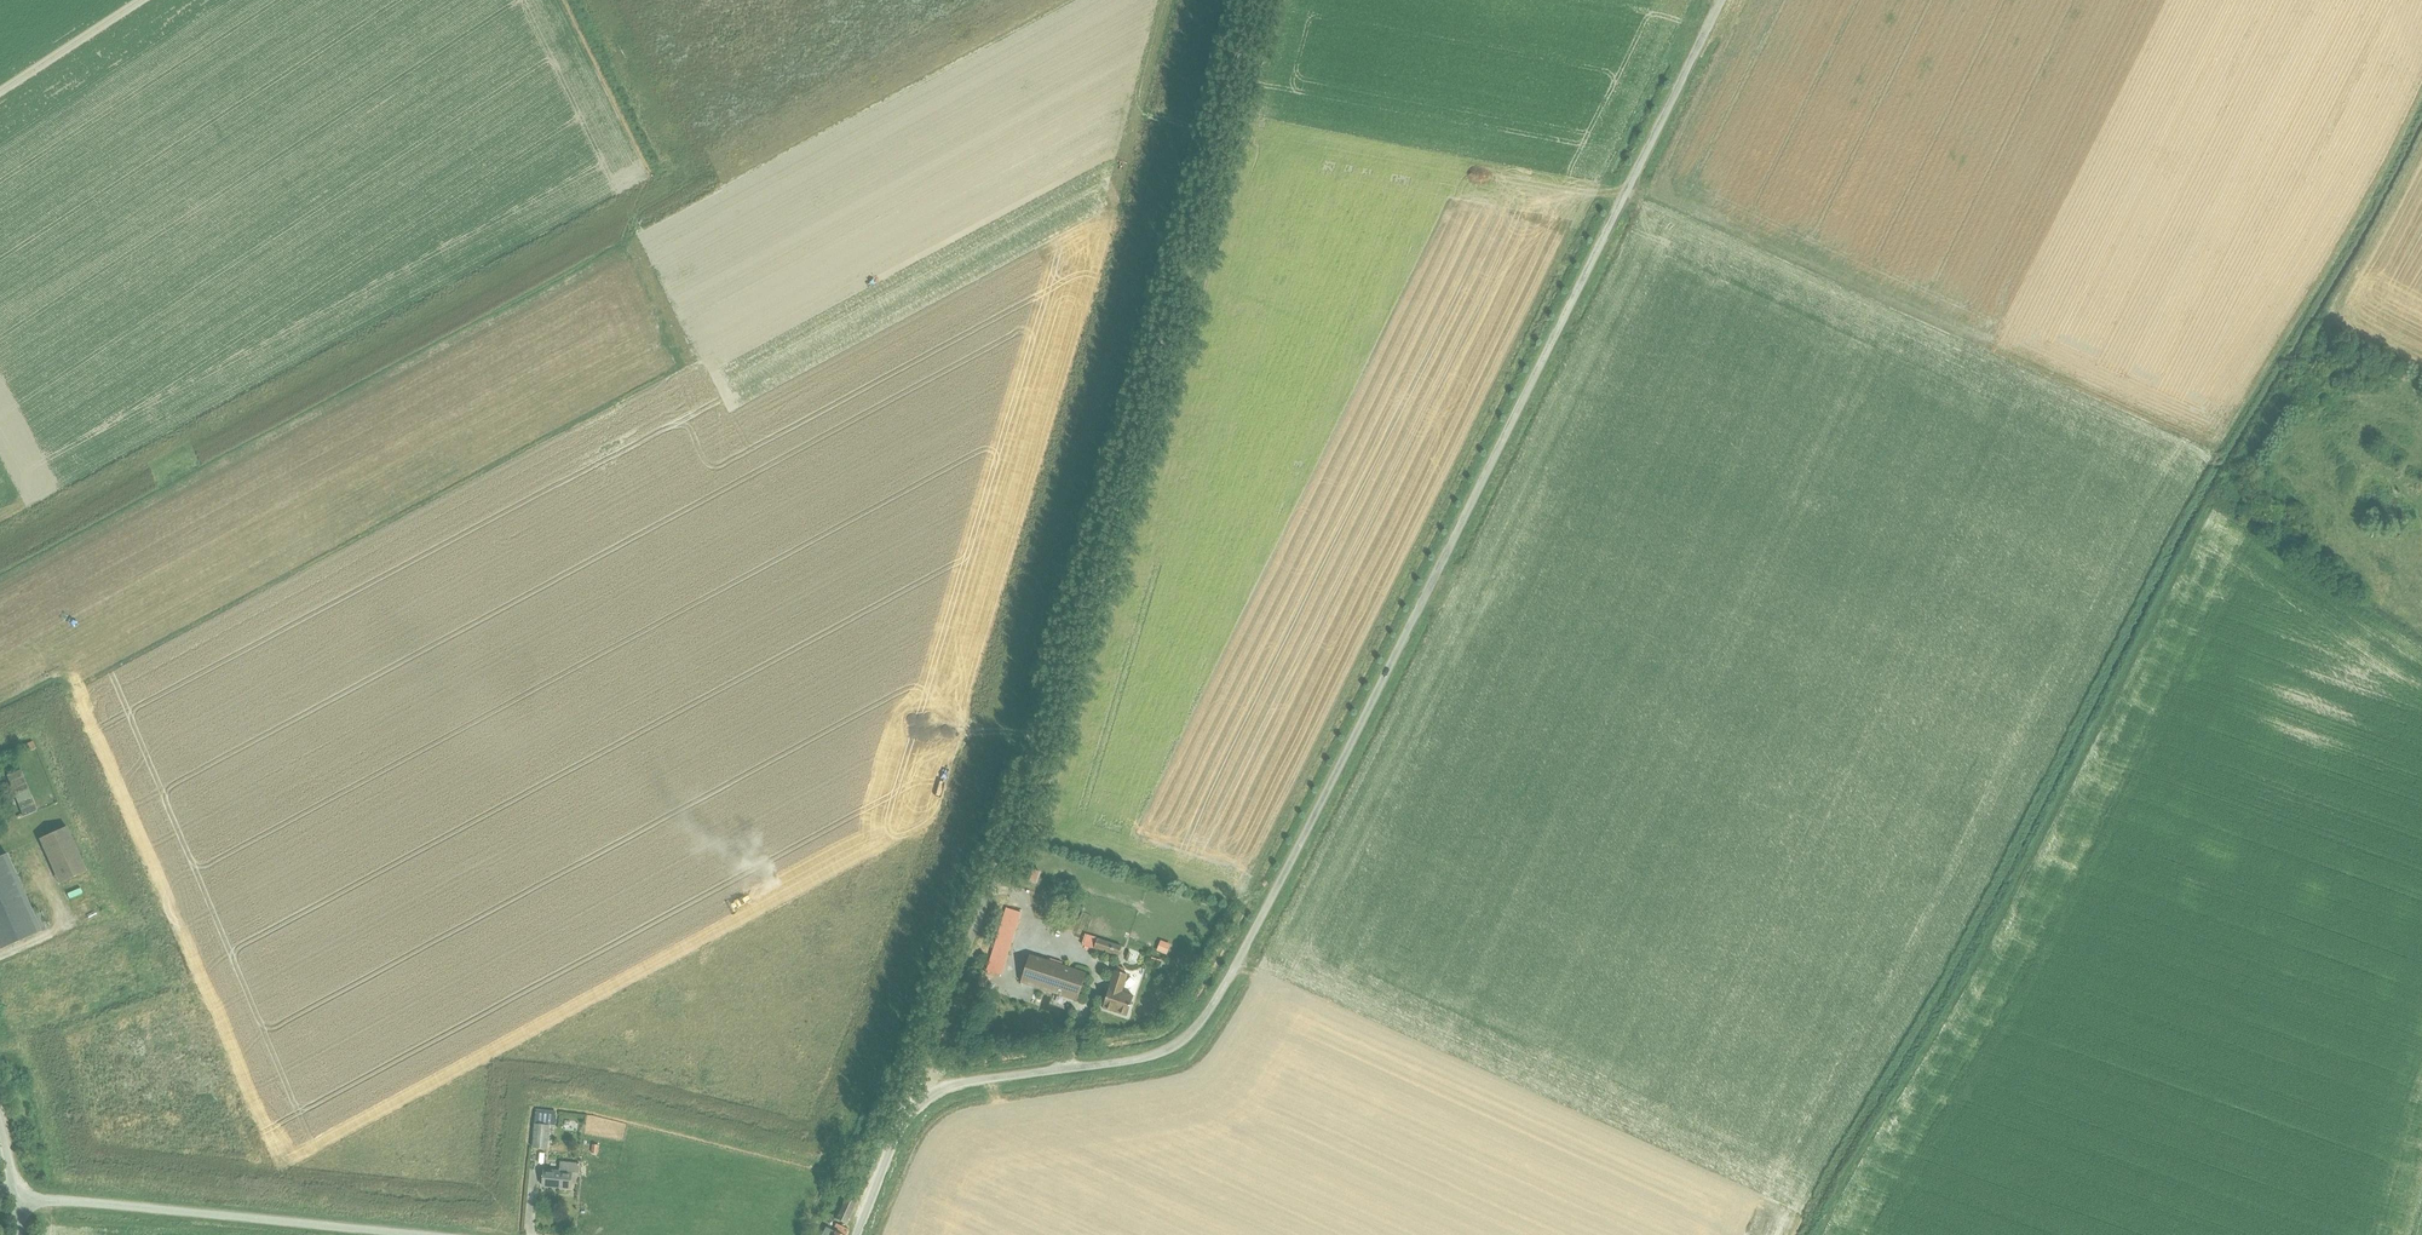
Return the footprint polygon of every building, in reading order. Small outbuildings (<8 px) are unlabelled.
[(26,753),(35,749),(32,742),(23,745),(26,753)] [(34,812),(18,771),(5,776),(21,817),(34,812)] [(85,872),(65,828),(37,840),(57,885),(85,872)] [(6,854),(0,857),(0,950),(41,931),(6,854)] [(1033,869),(1029,881),(1037,883),(1041,872),(1033,869)] [(986,970),(1001,975),(1021,913),(1006,908),(986,970)] [(1094,948),(1118,956),(1121,946),(1097,939),(1094,948)] [(1020,982),(1077,1001),(1086,973),(1029,955),(1020,982)] [(1102,1008),(1127,1016),(1133,996),(1122,992),(1127,975),(1123,973),(1116,971),(1114,971),(1102,1008)] [(555,1126),(556,1115),(536,1113),(533,1148),(547,1149),(549,1125),(555,1126)] [(578,1176),(579,1164),(561,1162),(560,1171),(544,1169),(543,1186),(570,1189),(572,1175),(578,1176)] [(847,1223),(859,1196),(849,1192),(837,1219),(847,1223)] [(823,1211),(829,1196),(822,1193),(815,1208),(823,1211)] [(823,1234),(846,1234),(849,1230),(836,1224),(835,1227),(837,1228),(836,1232),(827,1228),(823,1234)]
